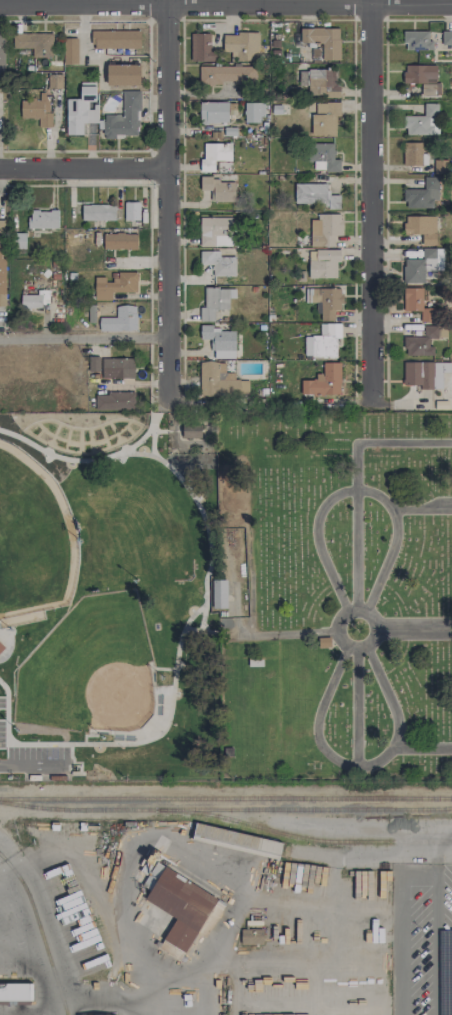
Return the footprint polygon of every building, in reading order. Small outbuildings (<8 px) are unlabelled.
[(340,60),(340,28),(300,28),(300,43),(322,43),(322,60),(340,60)] [(140,49),(140,31),(91,30),(91,48),(140,49)] [(429,31),(405,31),(406,50),(432,50),(432,39),(429,40),(429,31)] [(451,44),(451,31),(442,31),(442,45),(451,44)] [(32,57),(52,57),(52,34),(12,33),(12,48),(33,48),(32,57)] [(213,34),(191,33),(190,60),(212,61),(213,34)] [(257,61),(258,33),(223,33),(223,56),(236,57),(236,60),(257,61)] [(78,38),(64,38),(64,64),(78,64),(78,38)] [(140,65),(107,64),(106,85),(140,86),(140,65)] [(436,65),(404,65),(404,83),(423,83),(423,95),(441,95),(441,83),(437,83),(436,65)] [(256,66),(199,66),(199,84),(222,84),(222,83),(255,83),(256,66)] [(299,85),(308,85),(308,95),(339,96),(340,85),(336,84),(336,70),(306,69),(306,72),(299,72),(299,85)] [(62,74),(50,74),(49,88),(62,89),(62,74)] [(66,99),(67,135),(86,134),(86,123),(97,123),(96,82),(79,82),(80,99),(66,99)] [(122,91),(122,114),(103,115),(103,137),(140,137),(139,91),(122,91)] [(50,127),(49,92),(31,93),(31,100),(20,101),(21,118),(38,117),(38,127),(50,127)] [(228,102),(199,102),(199,122),(228,123),(228,102)] [(245,123),(262,122),(261,102),(244,102),(245,123)] [(335,136),(336,115),(340,115),(340,102),(314,102),(314,113),(311,113),(311,135),(335,136)] [(438,104),(424,104),(424,116),(407,116),(407,134),(438,135),(438,104)] [(403,165),(422,165),(422,142),(403,142),(403,165)] [(204,143),(204,158),(200,158),(200,172),(218,171),(217,161),(231,160),(231,143),(204,143)] [(340,171),(340,159),(333,159),(333,144),(313,143),(313,170),(340,171)] [(447,173),(447,160),(434,160),(434,173),(447,173)] [(235,201),(235,181),(212,181),(211,176),(200,176),(200,190),(212,190),(212,202),(235,201)] [(437,177),(424,177),(424,189),(404,189),(405,208),(437,207),(437,177)] [(327,183),(294,183),(294,204),(324,204),(325,209),(339,209),(339,195),(327,195),(327,183)] [(139,220),(140,202),(124,202),(124,220),(139,220)] [(115,205),(81,204),(81,220),(115,220),(115,205)] [(28,228),(58,228),(58,210),(28,210),(28,228)] [(341,215),(310,215),(311,246),(335,246),(335,236),(341,236),(341,215)] [(436,245),(435,215),(404,216),(405,235),(422,234),(422,245),(436,245)] [(200,246),(232,245),(232,217),(200,218),(200,246)] [(103,249),(136,249),(137,234),(104,233),(103,249)] [(424,283),(424,271),(444,270),(443,248),(422,248),(422,259),(403,259),(403,283),(424,283)] [(338,250),(309,250),(308,278),(338,278),(338,250)] [(235,276),(235,256),(219,257),(219,251),(200,251),(200,265),(212,265),(212,276),(235,276)] [(94,300),(111,300),(111,292),(136,292),(137,272),(118,271),(117,282),(106,282),(106,277),(94,277),(94,300)] [(403,311),(421,311),(421,322),(434,322),(434,308),(422,308),(422,287),(403,287),(403,311)] [(200,321),(214,321),(214,309),(228,309),(228,298),(235,298),(235,289),(204,288),(204,307),(200,307),(200,321)] [(321,321),(335,320),(335,310),(342,310),(342,288),(310,289),(310,302),(320,302),(321,321)] [(49,306),(48,290),(38,290),(38,294),(21,295),(21,307),(49,306)] [(135,305),(116,306),(116,317),(99,318),(99,331),(136,330),(135,305)] [(341,323),(320,323),(320,335),(304,335),(304,357),(336,356),(336,337),(341,337),(341,323)] [(404,355),(432,355),(431,338),(438,338),(438,326),(424,326),(424,336),(404,336),(404,355)] [(212,358),(235,358),(236,328),(200,328),(200,339),(212,339),(212,358)] [(134,358),(89,357),(89,374),(101,374),(101,378),(134,379),(134,358)] [(248,380),(234,380),(234,372),(225,372),(225,361),(200,361),(200,395),(248,395),(248,380)] [(442,389),(442,373),(451,372),(450,361),(403,362),(403,385),(419,385),(419,389),(442,389)] [(301,394),(340,394),(340,362),(323,362),(323,374),(314,374),(314,380),(301,380),(301,394)] [(135,409),(134,392),(95,393),(95,410),(135,409)] [(201,438),(201,424),(182,424),(182,437),(201,438)] [(226,608),(226,579),(212,579),(212,608),(226,608)] [(196,822),(282,843),(278,860),(192,840),(196,822)] [(176,917),(158,948),(181,961),(217,897),(157,863),(150,875),(156,878),(144,900),(176,917)] [(241,944),(271,943),(271,929),(241,930),(241,944)] [(32,1002),(32,984),(0,984),(0,1002),(32,1002)]
